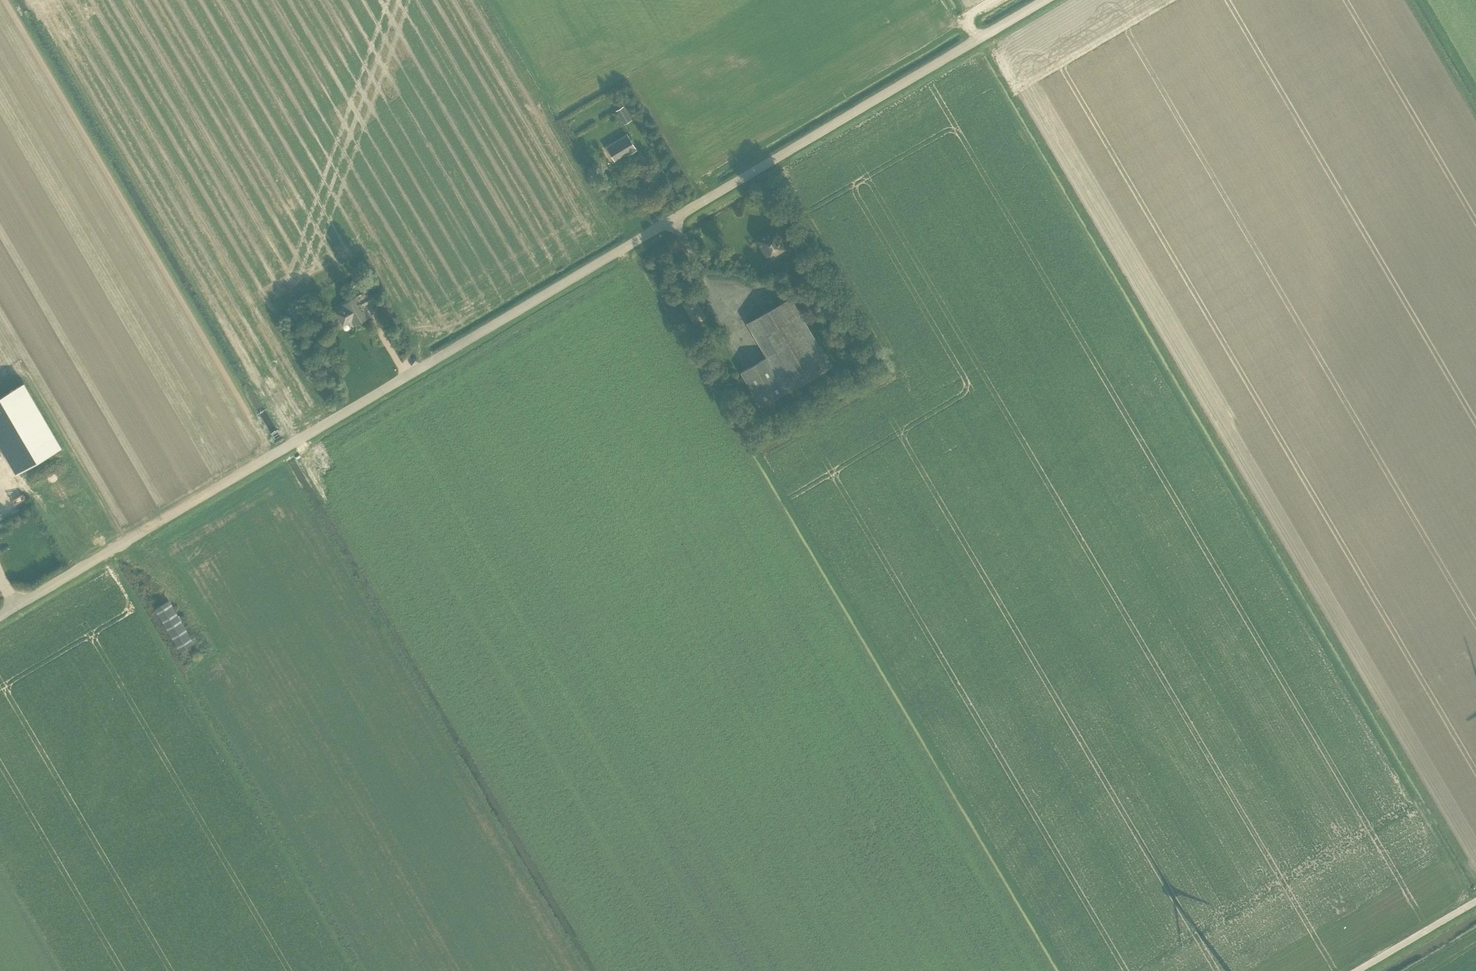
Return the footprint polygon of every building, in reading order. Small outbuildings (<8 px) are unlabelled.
[(631,121),(623,107),(617,111),(625,124),(631,121)] [(630,154),(637,149),(629,136),(622,140),(623,142),(609,150),(615,160),(629,152),(630,154)] [(777,257),(789,250),(776,229),(758,240),(767,256),(774,253),(777,257)] [(343,308),(337,312),(343,323),(351,318),(355,325),(371,316),(364,305),(374,298),(367,286),(355,293),(356,296),(341,305),(343,308)] [(832,366),(832,365),(792,297),(747,323),(767,357),(741,372),(761,406),(832,366)] [(745,357),(751,354),(747,349),(742,352),(745,357)] [(0,397),(0,444),(17,474),(61,448),(23,384),(0,397)] [(94,529),(89,532),(94,541),(99,539),(94,529)] [(195,643),(170,600),(155,608),(181,652),(195,643)]
